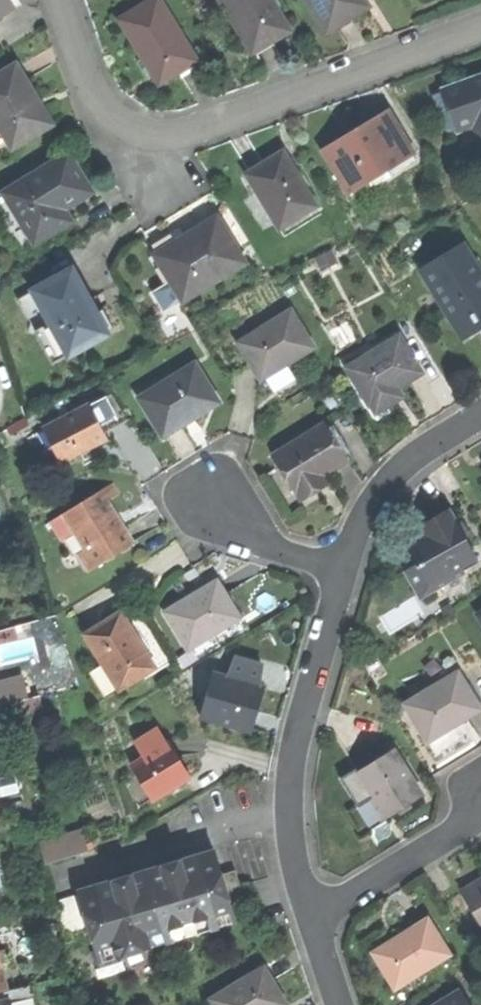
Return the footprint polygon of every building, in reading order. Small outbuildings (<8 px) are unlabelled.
[(15,8),(11,0),(0,0),(0,16),(15,8)] [(161,84),(199,61),(161,0),(155,0),(121,21),(141,53),(161,84)] [(233,20),(236,18),(254,50),(271,40),(273,43),(281,38),(291,33),(272,0),(221,0),(233,20)] [(333,30),(352,19),(370,8),(365,0),(308,0),(314,11),(320,8),(333,30)] [(12,150),(53,127),(35,96),(18,66),(0,76),(0,129),(12,150)] [(458,130),(474,124),(480,143),(480,78),(444,92),(458,130)] [(389,114),(369,126),(393,167),(414,154),(389,114)] [(326,152),(350,192),(393,167),(369,126),(346,140),(326,152)] [(245,175),(279,230),(315,208),(282,153),(263,165),(245,175)] [(16,215),(34,245),(58,231),(52,219),(95,194),(82,172),(71,154),(4,193),(16,215)] [(16,215),(4,193),(0,195),(0,203),(10,219),(16,215)] [(155,256),(183,302),(244,264),(216,218),(185,237),(155,256)] [(463,338),(480,328),(476,322),(480,319),(480,276),(462,244),(421,268),(463,338)] [(165,313),(183,302),(155,256),(149,259),(165,286),(153,293),(165,313)] [(48,321),(69,358),(110,335),(82,286),(72,268),(31,290),(48,321)] [(255,368),(261,378),(314,346),(291,309),(238,340),(255,368)] [(53,367),(69,358),(48,321),(32,330),(53,367)] [(371,401),(376,410),(389,403),(402,395),(397,386),(422,372),(399,334),(346,366),(368,403),(371,401)] [(139,395),(162,433),(186,419),(217,400),(195,362),(139,395)] [(112,391),(87,404),(102,432),(127,419),(112,391)] [(54,443),(63,459),(86,447),(104,437),(102,432),(87,404),(45,426),(54,443)] [(273,455),(302,501),(321,489),(316,480),(328,473),(349,460),(326,423),(273,455)] [(50,466),(63,459),(54,443),(41,449),(50,466)] [(89,570),(134,543),(119,517),(102,489),(64,512),(85,548),(78,552),(89,570)] [(419,564),(430,583),(460,566),(476,556),(448,509),(419,525),(425,535),(417,539),(408,545),(419,564)] [(421,598),(434,590),(430,583),(419,564),(405,571),(421,598)] [(464,573),(460,566),(430,583),(434,590),(464,573)] [(186,648),(238,616),(226,595),(216,578),(163,609),(186,648)] [(83,634),(118,690),(154,668),(128,624),(120,612),(83,634)] [(45,665),(52,692),(84,683),(77,656),(45,665)] [(404,702),(427,740),(451,726),(480,708),(458,670),(404,702)] [(199,716),(248,730),(254,710),(260,687),(211,673),(199,716)] [(16,700),(21,719),(43,712),(38,694),(16,700)] [(134,741),(144,755),(166,741),(157,726),(134,741)] [(131,763),(154,798),(191,774),(182,760),(169,739),(166,741),(144,755),(131,763)] [(368,794),(382,817),(419,794),(392,751),(355,773),(368,794)] [(0,777),(0,795),(18,790),(14,773),(0,777)] [(37,845),(44,864),(86,850),(80,831),(37,845)] [(103,881),(77,888),(96,949),(109,944),(113,957),(116,957),(149,947),(145,934),(164,928),(168,941),(218,925),(214,913),(231,907),(220,871),(212,847),(187,855),(177,858),(180,867),(166,871),(163,862),(126,873),(129,883),(117,887),(114,877),(103,881)] [(177,858),(163,862),(166,871),(180,867),(177,858)] [(235,867),(220,871),(231,907),(246,903),(235,867)] [(126,873),(114,877),(117,887),(129,883),(126,873)] [(480,925),(480,879),(460,892),(480,925)] [(235,920),(231,907),(214,913),(218,925),(235,920)] [(384,970),(394,987),(448,955),(427,919),(373,952),(384,970)] [(149,947),(168,941),(164,928),(145,934),(149,947)] [(117,961),(116,957),(113,957),(109,944),(96,949),(90,950),(96,967),(117,961)] [(214,1004),(279,1004),(285,1002),(272,981),(262,965),(210,997),(214,1004)] [(8,1001),(10,1001),(11,1004),(32,1004),(28,986),(6,991),(8,1001)] [(453,994),(439,1003),(440,1004),(460,1004),(453,994)]
